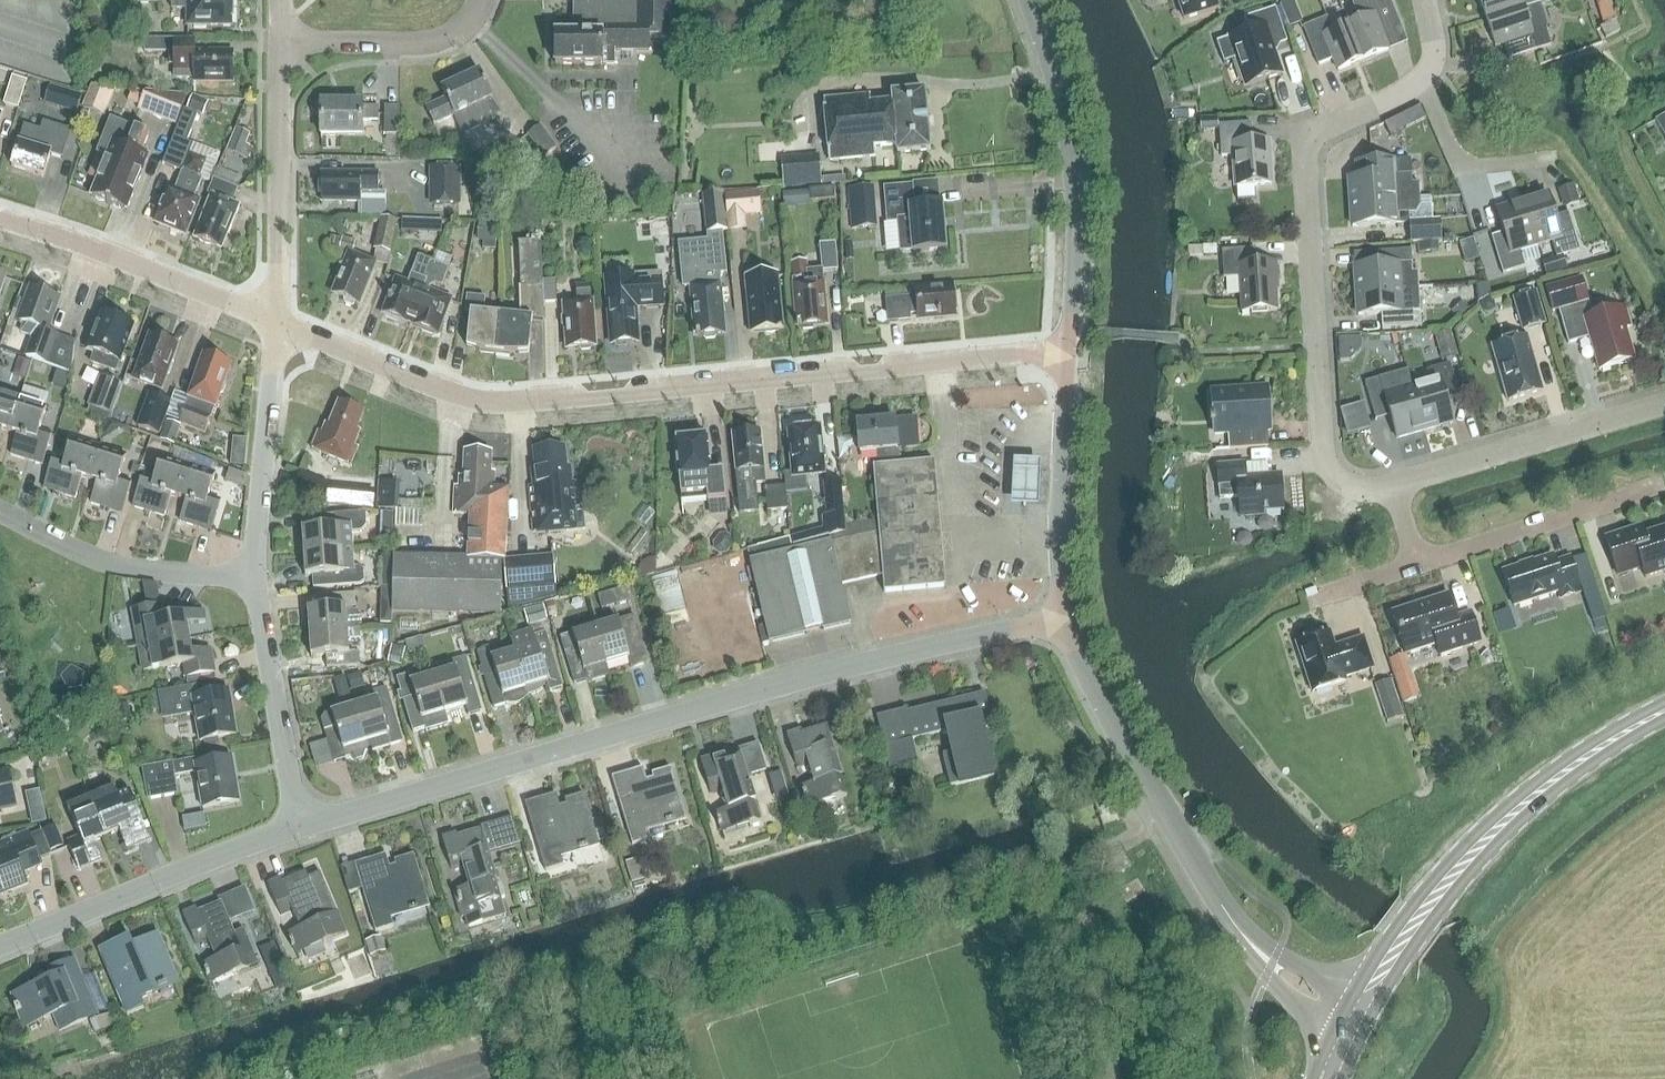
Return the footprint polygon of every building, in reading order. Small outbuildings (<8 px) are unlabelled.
[(159,4),(159,9),(170,9),(170,10),(185,10),(185,26),(231,26),(231,0),(159,0),(159,4)] [(614,51),(648,51),(648,40),(669,40),(670,0),(581,0),(581,12),(571,12),(571,36),(553,36),(553,67),(603,66),(603,65),(614,65),(614,51)] [(1183,20),(1217,10),(1214,0),(1177,0),(1183,20)] [(1348,24),(1363,61),(1388,50),(1380,31),(1399,23),(1390,0),(1357,0),(1351,2),(1358,19),(1348,24)] [(1540,3),(1542,2),(1541,0),(1479,0),(1486,21),(1540,3)] [(1547,23),(1540,3),(1486,21),(1494,47),(1503,44),(1508,59),(1551,45),(1546,30),(1547,23)] [(1237,59),(1246,86),(1282,74),(1271,43),(1286,38),(1276,8),(1245,19),(1249,31),(1217,42),(1224,63),(1237,59)] [(1317,65),(1332,59),(1337,71),(1363,61),(1348,24),(1332,30),(1327,17),(1302,27),(1317,65)] [(1605,38),(1619,31),(1614,21),(1600,28),(1605,38)] [(196,39),(144,39),(144,52),(172,53),(172,81),(231,82),(231,52),(195,51),(196,39)] [(97,67),(79,65),(78,79),(96,81),(97,67)] [(490,120),(499,114),(491,101),(492,100),(479,72),(440,90),(444,99),(424,108),(432,126),(453,117),(453,118),(457,116),(458,119),(470,113),(468,110),(480,105),(490,120)] [(26,80),(11,76),(2,104),(18,109),(26,80)] [(103,117),(114,90),(91,84),(80,108),(103,117)] [(60,89),(55,107),(76,114),(81,96),(60,89)] [(144,90),(136,110),(175,125),(186,97),(144,90)] [(896,154),(929,151),(924,91),(890,94),(891,102),(870,104),(869,96),(823,100),(829,160),(874,156),(874,148),(895,146),(896,154)] [(185,108),(202,114),(207,102),(190,95),(185,108)] [(378,121),(378,108),(362,108),(362,103),(320,103),(320,135),(361,135),(361,121),(378,121)] [(399,107),(384,107),(384,136),(399,135),(399,107)] [(177,233),(179,231),(187,235),(202,200),(195,197),(203,178),(199,177),(206,159),(190,153),(193,143),(187,141),(198,114),(185,109),(162,164),(181,172),(173,192),(169,190),(156,222),(169,227),(169,230),(177,233)] [(1654,120),(1663,136),(1664,135),(1664,114),(1654,120)] [(110,118),(107,124),(96,153),(106,157),(90,196),(89,196),(126,211),(148,158),(145,157),(147,151),(142,149),(148,134),(110,118)] [(63,159),(71,131),(43,122),(40,131),(24,125),(11,166),(44,176),(50,155),(63,159)] [(1235,187),(1271,184),(1268,141),(1251,142),(1250,123),(1219,125),(1221,156),(1233,155),(1235,187)] [(556,149),(539,126),(526,135),(542,158),(556,149)] [(252,134),(235,127),(225,151),(242,158),(252,134)] [(825,153),(787,155),(788,184),(827,183),(825,153)] [(1348,178),(1350,202),(1395,199),(1419,198),(1417,184),(1412,184),(1410,159),(1354,162),(1355,177),(1348,178)] [(460,202),(459,165),(428,165),(428,202),(460,202)] [(378,192),(378,173),(320,173),(320,202),(360,202),(360,192),(378,192)] [(241,207),(232,203),(238,189),(213,179),(206,194),(211,196),(200,222),(203,223),(196,239),(220,249),(226,233),(229,234),(241,207)] [(838,197),(837,183),(805,186),(806,199),(838,197)] [(909,219),(909,228),(901,229),(897,234),(898,246),(902,249),(911,249),(911,252),(945,249),(941,204),(915,207),(913,184),(882,187),(885,221),(909,219)] [(881,224),(879,185),(853,186),(855,225),(881,224)] [(1579,203),(1573,185),(1557,190),(1563,208),(1579,203)] [(759,191),(724,194),(727,232),(745,231),(744,216),(760,215),(759,191)] [(723,194),(702,196),(705,233),(726,231),(723,194)] [(1548,194),(1522,202),(1535,245),(1550,240),(1556,257),(1578,250),(1567,213),(1554,217),(1548,194)] [(1395,199),(1350,202),(1351,227),(1409,223),(1408,214),(1415,213),(1419,205),(1419,198),(1395,199)] [(1503,233),(1491,237),(1502,274),(1525,267),(1519,250),(1535,245),(1522,202),(1496,210),(1503,233)] [(446,230),(446,217),(407,216),(407,230),(446,230)] [(380,217),(372,249),(389,253),(397,221),(380,217)] [(1440,218),(1409,220),(1410,242),(1441,240),(1440,218)] [(477,241),(496,242),(497,221),(477,221),(477,241)] [(355,241),(341,237),(338,249),(348,252),(352,253),(355,241)] [(1438,241),(1417,242),(1417,251),(1439,250),(1438,241)] [(521,317),(499,315),(495,355),(510,357),(510,353),(519,354),(519,355),(528,355),(532,319),(544,321),(543,303),(544,303),(543,281),(542,281),(540,242),(518,243),(521,317)] [(835,243),(818,244),(821,271),(821,270),(821,271),(837,270),(835,243)] [(1221,251),(1222,255),(1223,278),(1239,277),(1241,312),(1276,310),(1274,278),(1276,278),(1275,263),(1256,265),(1255,249),(1221,251)] [(1354,266),(1355,291),(1418,287),(1417,273),(1412,273),(1410,249),(1376,252),(1377,265),(1354,266)] [(332,294),(344,299),(345,302),(352,306),(355,304),(358,305),(374,263),(348,252),(343,265),(339,265),(336,274),(339,279),(332,294)] [(433,262),(409,324),(411,325),(410,328),(433,336),(434,334),(436,335),(450,298),(428,290),(429,287),(434,285),(441,287),(449,268),(448,268),(452,258),(437,252),(433,262)] [(433,262),(417,256),(407,282),(396,278),(382,315),(384,316),(383,318),(406,326),(407,323),(409,324),(433,262)] [(822,281),(821,271),(821,270),(821,271),(806,272),(805,262),(790,263),(792,283),(796,328),(801,328),(801,331),(813,330),(812,327),(826,326),(822,281)] [(639,344),(636,311),(665,309),(662,272),(603,277),(608,346),(614,346),(616,348),(626,347),(628,344),(639,344)] [(778,331),(781,331),(778,292),(776,292),(775,276),(746,279),(748,295),(746,295),(750,335),(778,332),(778,331)] [(1592,316),(1587,300),(1580,276),(1544,287),(1551,310),(1557,308),(1567,343),(1589,337),(1598,370),(1633,359),(1624,328),(1630,326),(1624,307),(1592,316)] [(555,281),(543,281),(544,303),(556,303),(555,281)] [(716,337),(725,336),(720,283),(688,286),(693,339),(697,338),(702,338),(704,340),(714,339),(716,337)] [(590,284),(574,285),(575,300),(591,299),(590,284)] [(918,319),(955,316),(953,297),(947,297),(946,287),(912,290),(913,296),(911,296),(910,289),(899,290),(899,298),(885,299),(887,322),(909,320),(909,315),(918,314),(918,319)] [(1357,315),(1380,314),(1381,329),(1421,327),(1418,287),(1355,291),(1357,315)] [(71,374),(74,342),(46,331),(58,299),(30,288),(18,321),(23,323),(19,333),(32,337),(24,356),(71,374)] [(1522,330),(1544,324),(1535,292),(1513,298),(1522,330)] [(478,353),(495,355),(499,315),(483,313),(485,298),(466,296),(464,312),(469,313),(465,346),(478,350),(478,353)] [(1467,308),(1461,301),(1450,311),(1457,318),(1467,308)] [(592,348),(595,348),(592,302),(561,305),(562,317),(560,318),(560,327),(562,328),(564,351),(568,351),(568,349),(578,348),(580,351),(589,351),(592,348)] [(115,373),(133,326),(101,314),(87,351),(94,354),(90,363),(115,373)] [(1434,335),(1440,355),(1455,351),(1449,331),(1434,335)] [(170,365),(177,345),(150,335),(133,380),(160,390),(166,375),(168,374),(171,367),(170,365)] [(1507,401),(1541,391),(1525,336),(1491,346),(1507,401)] [(223,394),(226,386),(223,382),(229,365),(220,362),(219,359),(210,356),(206,356),(203,355),(187,399),(188,399),(179,424),(205,433),(214,407),(215,407),(219,395),(223,394)] [(1429,382),(1411,387),(1424,430),(1452,422),(1445,399),(1458,396),(1449,363),(1426,370),(1429,382)] [(1424,430),(1411,387),(1396,391),(1391,374),(1364,382),(1375,420),(1389,415),(1396,438),(1424,430)] [(122,385),(98,376),(87,406),(111,415),(122,385)] [(1266,431),(1269,430),(1266,387),(1211,390),(1214,434),(1227,433),(1228,449),(1267,447),(1266,431)] [(171,401),(147,393),(136,427),(159,435),(171,401)] [(9,432),(18,400),(0,394),(0,435),(2,429),(9,432)] [(46,408),(18,400),(9,432),(16,434),(10,455),(43,465),(51,436),(39,432),(46,408)] [(356,430),(363,412),(339,402),(330,425),(325,423),(322,432),(318,430),(310,448),(350,465),(357,448),(354,446),(360,432),(356,430)] [(872,465),(873,484),(935,479),(934,461),(900,464),(898,450),(919,448),(916,418),(857,423),(860,453),(877,452),(878,465),(872,465)] [(180,426),(166,421),(159,441),(173,446),(180,426)] [(792,476),(823,473),(818,428),(788,431),(792,476)] [(759,432),(748,433),(745,430),(738,431),(736,434),(732,434),(735,472),(739,513),(758,511),(756,484),(764,483),(759,432)] [(708,501),(725,499),(723,470),(708,472),(705,437),(675,440),(678,477),(679,496),(707,493),(708,501)] [(82,477),(88,479),(98,448),(71,439),(64,462),(52,458),(43,488),(75,498),(82,477)] [(126,456),(98,448),(88,479),(96,482),(89,503),(122,513),(132,483),(119,479),(126,456)] [(528,486),(532,534),(561,532),(559,512),(578,510),(575,481),(571,482),(570,466),(566,466),(564,448),(532,450),(534,475),(531,476),(532,486),(528,486)] [(453,515),(469,515),(492,516),(493,488),(494,473),(490,473),(491,453),(463,452),(463,477),(459,477),(458,486),(454,486),(453,515)] [(170,496),(178,498),(187,467),(160,459),(153,482),(140,478),(132,506),(164,516),(170,496)] [(1042,462),(1015,461),(1013,506),(1040,508),(1042,462)] [(1263,507),(1282,506),(1280,475),(1245,477),(1244,464),(1216,466),(1218,498),(1238,497),(1239,517),(1263,515),(1263,507)] [(216,475),(187,467),(178,498),(185,501),(179,521),(211,531),(220,501),(209,498),(216,475)] [(945,586),(935,479),(873,484),(876,521),(844,523),(840,481),(822,483),(828,532),(829,542),(791,550),(788,538),(746,548),(769,642),(805,634),(805,630),(821,626),(821,630),(849,623),(844,602),(843,597),(840,584),(882,574),(883,592),(945,586)] [(397,509),(399,482),(378,481),(376,508),(397,509)] [(784,485),(764,487),(766,510),(786,509),(784,485)] [(507,488),(493,488),(492,516),(469,515),(467,559),(392,556),(390,611),(499,615),(501,560),(504,560),(507,488)] [(402,508),(401,522),(427,523),(428,509),(402,508)] [(306,529),(302,530),(303,553),(352,549),(351,532),(359,531),(364,525),(363,513),(364,513),(364,512),(305,516),(306,529)] [(1617,575),(1641,567),(1644,577),(1664,571),(1664,528),(1643,535),(1640,526),(1605,538),(1617,575)] [(726,554),(732,545),(731,537),(726,533),(719,535),(712,543),(713,551),(719,554),(726,554)] [(313,588),(321,588),(359,585),(363,582),(362,569),(358,567),(353,567),(352,549),(303,553),(305,576),(312,576),(313,588)] [(1557,592),(1559,598),(1580,591),(1569,557),(1554,562),(1551,555),(1502,572),(1513,606),(1557,592)] [(553,556),(504,560),(503,560),(506,592),(556,588),(553,556)] [(653,575),(652,558),(646,558),(642,561),(638,567),(636,573),(636,579),(653,575)] [(676,572),(649,579),(662,628),(688,621),(676,572)] [(164,602),(161,580),(149,581),(152,603),(164,602)] [(307,609),(309,633),(359,628),(359,626),(361,626),(360,615),(358,615),(357,611),(353,612),(352,607),(355,607),(354,594),(321,596),(322,608),(307,609)] [(1439,656),(1480,643),(1470,612),(1455,617),(1447,594),(1391,612),(1404,654),(1435,644),(1439,656)] [(549,619),(558,616),(554,603),(545,605),(549,619)] [(547,620),(543,605),(523,611),(527,625),(547,620)] [(132,611),(139,647),(188,639),(185,625),(204,622),(202,611),(162,618),(160,606),(132,611)] [(633,616),(594,627),(605,664),(627,658),(630,667),(647,662),(633,616)] [(561,691),(560,688),(562,688),(544,626),(509,637),(513,651),(514,651),(528,698),(528,696),(534,694),(538,692),(541,689),(544,686),(546,682),(549,692),(550,691),(553,692),(556,692),(561,691)] [(605,664),(594,627),(560,637),(573,684),(587,680),(584,671),(605,664)] [(359,628),(309,633),(311,657),(325,656),(326,667),(359,664),(359,652),(348,652),(348,640),(360,639),(359,628)] [(1343,677),(1372,667),(1362,638),(1333,647),(1328,633),(1296,643),(1312,692),(1344,681),(1343,677)] [(188,639),(139,647),(143,672),(184,664),(186,676),(213,671),(209,649),(190,652),(188,639)] [(400,666),(404,648),(391,645),(387,663),(400,666)] [(527,698),(528,698),(514,651),(513,651),(492,658),(490,649),(476,653),(481,667),(477,668),(479,677),(483,676),(493,708),(506,704),(510,705),(515,705),(519,703),(524,701),(527,698)] [(444,713),(465,707),(468,715),(481,712),(465,657),(451,661),(454,669),(433,675),(444,713)] [(360,673),(347,677),(351,691),(364,687),(360,673)] [(444,713),(433,675),(411,681),(409,674),(396,678),(400,691),(396,692),(399,702),(403,700),(412,732),(425,728),(426,731),(448,725),(444,713)] [(1417,698),(1411,677),(1395,683),(1402,703),(1417,698)] [(1391,679),(1374,684),(1386,721),(1403,716),(1391,679)] [(199,696),(197,685),(157,692),(162,719),(194,714),(199,741),(236,735),(228,691),(199,696)] [(372,701),(354,706),(367,752),(401,742),(385,688),(369,692),(372,701)] [(984,729),(993,727),(985,692),(954,700),(954,702),(905,714),(904,709),(875,716),(888,769),(917,762),(911,739),(944,731),(949,753),(942,754),(949,786),(957,785),(995,775),(984,729)] [(114,705),(117,722),(131,719),(127,702),(114,705)] [(332,762),(348,758),(353,762),(362,759),(364,753),(367,752),(354,706),(323,715),(320,721),(332,762)] [(808,807),(845,796),(824,728),(801,735),(800,731),(785,735),(794,765),(807,762),(814,783),(801,786),(808,807)] [(738,753),(728,757),(715,761),(713,756),(699,761),(709,791),(722,787),(728,808),(715,812),(722,833),(761,822),(747,777),(766,771),(757,743),(737,749),(738,753)] [(203,808),(237,802),(230,758),(201,763),(200,758),(141,768),(146,799),(179,794),(175,776),(197,772),(203,808)] [(35,761),(24,762),(26,773),(36,772),(35,761)] [(647,832),(686,820),(670,768),(650,774),(652,779),(646,781),(642,768),(610,777),(631,845),(650,840),(647,832)] [(17,807),(10,772),(0,774),(0,810),(17,807)] [(109,780),(86,790),(106,837),(119,831),(126,849),(149,840),(129,792),(116,797),(109,780)] [(106,837),(86,790),(63,800),(79,838),(67,844),(78,870),(101,860),(93,842),(106,837)] [(560,856),(598,845),(583,794),(564,799),(565,805),(559,807),(555,793),(523,803),(544,871),(563,865),(560,856)] [(501,900),(488,853),(520,844),(512,817),(478,826),(480,832),(457,838),(455,834),(441,838),(450,869),(463,865),(469,886),(447,892),(454,919),(465,916),(468,927),(506,917),(501,900)] [(38,859),(51,854),(39,826),(38,827),(40,831),(28,835),(27,832),(0,843),(0,896),(26,885),(22,874),(41,866),(38,859)] [(597,841),(605,839),(601,828),(594,831),(597,841)] [(1115,872),(1132,862),(1124,850),(1108,859),(1115,872)] [(389,917),(428,905),(413,855),(393,861),(395,866),(389,868),(385,855),(354,864),(374,932),(392,926),(389,917)] [(645,879),(638,858),(623,863),(630,884),(645,879)] [(299,928),(287,934),(277,938),(288,965),(300,960),(297,954),(332,939),(304,872),(281,882),(280,879),(266,884),(279,914),(291,909),(299,928)] [(202,963),(211,984),(258,964),(242,927),(239,928),(235,917),(245,913),(236,893),(226,897),(226,896),(218,899),(220,902),(198,911),(197,909),(183,915),(196,944),(206,940),(214,959),(202,963)] [(140,1000),(178,984),(156,933),(139,940),(141,945),(133,948),(128,936),(99,949),(126,1014),(143,1007),(140,1000)] [(381,935),(364,940),(369,957),(386,951),(381,935)] [(57,1030),(96,1014),(73,960),(48,970),(51,978),(9,996),(14,1006),(12,1007),(14,1012),(16,1011),(22,1026),(51,1014),(57,1030)] [(89,1021),(94,1034),(113,1026),(108,1013),(89,1021)]
